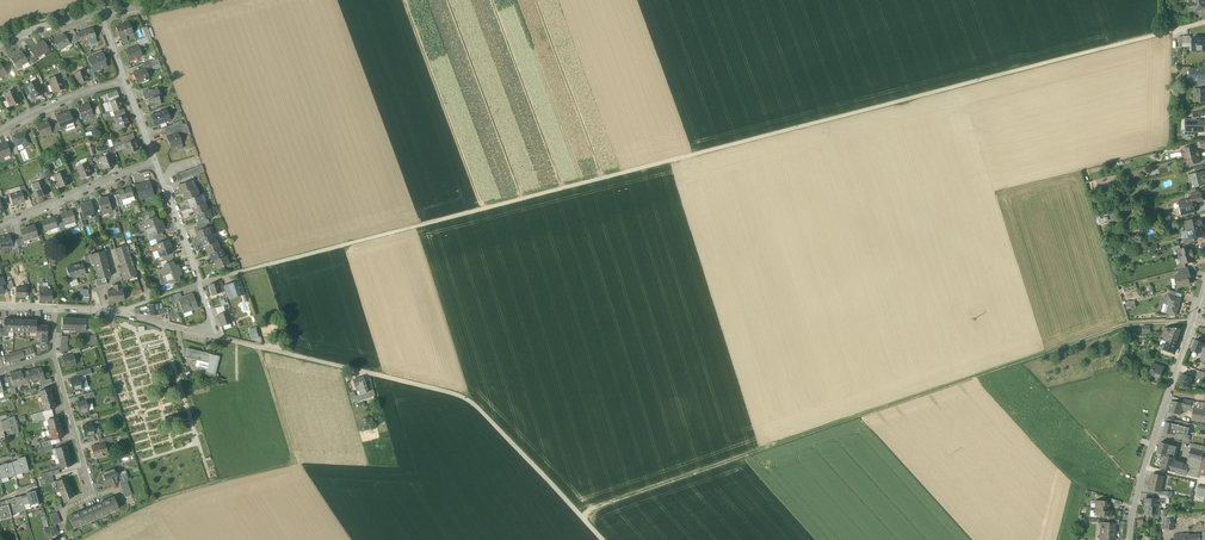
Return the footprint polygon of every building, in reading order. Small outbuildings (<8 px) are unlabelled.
[(1198,11),(1204,9),(1204,5),(1203,0),(1194,0),(1195,3),(1187,4),(1189,10),(1197,9),(1198,11)] [(116,27),(120,38),(125,36),(133,34),(129,22),(116,27)] [(82,43),(89,40),(96,38),(92,28),(78,33),(82,43)] [(76,42),(74,39),(70,32),(67,34),(73,44),(76,42)] [(53,40),(60,50),(70,44),(64,34),(53,40)] [(149,43),(147,37),(145,37),(137,40),(139,46),(149,43)] [(1190,43),(1183,43),(1183,47),(1192,47),(1192,38),(1190,38),(1190,43)] [(1192,38),(1192,43),(1192,47),(1192,51),(1201,51),(1201,49),(1204,50),(1204,38),(1192,38)] [(32,53),(35,58),(49,49),(47,47),(43,41),(30,49),(32,53)] [(128,56),(129,61),(141,56),(138,46),(125,51),(127,56),(128,56)] [(10,58),(17,69),(22,65),(21,65),(27,61),(27,62),(28,62),(26,58),(22,52),(22,51),(10,58)] [(32,53),(28,56),(29,56),(33,63),(37,61),(35,58),(32,53)] [(92,68),(93,72),(94,72),(93,70),(99,68),(99,70),(107,67),(105,62),(103,63),(103,61),(105,60),(103,53),(88,58),(92,68)] [(145,69),(145,70),(152,68),(150,61),(142,64),(144,69),(145,69)] [(133,74),(137,83),(144,80),(144,82),(145,81),(144,79),(148,78),(145,70),(145,69),(144,69),(133,74)] [(1204,81),(1204,69),(1190,69),(1189,81),(1198,81),(1204,81)] [(74,73),(78,84),(88,80),(85,73),(84,70),(74,73)] [(51,84),(54,93),(66,88),(63,81),(62,79),(61,75),(48,79),(50,85),(51,84)] [(30,95),(32,99),(43,94),(39,85),(37,80),(36,80),(26,84),(30,95)] [(14,89),(16,93),(21,91),(17,85),(13,87),(13,89),(14,89)] [(141,90),(143,96),(149,94),(148,91),(149,91),(147,87),(141,90)] [(147,100),(149,107),(155,105),(155,106),(161,104),(158,96),(157,95),(160,94),(157,88),(149,91),(148,91),(149,94),(143,96),(145,100),(147,100)] [(3,94),(7,102),(10,107),(21,102),(16,93),(14,89),(13,89),(3,94)] [(1204,102),(1204,90),(1198,90),(1195,90),(1195,97),(1196,97),(1196,101),(1204,102)] [(109,102),(119,98),(116,91),(106,94),(109,102)] [(109,102),(113,112),(123,108),(119,98),(109,102)] [(113,112),(109,102),(106,103),(111,117),(114,116),(113,112)] [(77,107),(81,119),(93,115),(89,103),(77,107)] [(151,115),(154,126),(170,120),(166,110),(151,115)] [(60,130),(65,128),(64,126),(73,123),(73,125),(74,125),(75,124),(73,117),(71,118),(70,115),(69,111),(55,116),(58,123),(60,130)] [(117,123),(119,128),(123,126),(123,127),(129,125),(126,115),(119,118),(114,119),(116,124),(117,123)] [(1185,130),(1193,130),(1193,132),(1194,132),(1204,133),(1204,127),(1204,122),(1195,121),(1192,121),(1192,120),(1185,120),(1185,130)] [(36,125),(40,137),(52,132),(50,128),(47,121),(36,125)] [(75,128),(74,125),(73,125),(73,123),(64,126),(65,128),(66,131),(75,128)] [(175,134),(173,129),(165,132),(166,136),(168,135),(168,137),(175,134)] [(1194,135),(1194,132),(1193,132),(1193,130),(1185,130),(1185,134),(1184,135),(1185,135),(1185,140),(1187,141),(1188,140),(1189,140),(1190,140),(1191,140),(1193,139),(1192,138),(1193,137),(1192,136),(1192,135),(1194,135)] [(26,146),(32,144),(28,134),(27,131),(12,137),(16,146),(22,144),(24,143),(26,146)] [(170,148),(176,146),(178,145),(177,143),(180,142),(177,133),(175,134),(168,137),(170,141),(168,142),(170,148)] [(113,146),(115,152),(126,148),(124,144),(128,142),(127,139),(123,141),(112,144),(113,146)] [(126,148),(128,152),(132,151),(133,152),(139,150),(135,140),(128,142),(124,144),(126,148)] [(10,155),(8,150),(6,143),(0,145),(0,158),(10,155)] [(1182,149),(1184,157),(1198,154),(1197,151),(1197,150),(1196,146),(1182,149)] [(97,154),(99,158),(110,154),(112,154),(110,149),(97,154)] [(115,165),(110,154),(99,158),(103,170),(115,165)] [(1198,158),(1198,154),(1184,157),(1186,166),(1200,162),(1199,157),(1198,158)] [(76,167),(81,179),(91,175),(86,163),(76,167)] [(1196,174),(1204,172),(1204,171),(1203,165),(1194,167),(1196,173),(1196,174)] [(58,184),(59,188),(70,184),(66,175),(64,171),(54,175),(56,180),(55,180),(56,185),(58,184)] [(1195,187),(1204,185),(1204,172),(1196,174),(1196,173),(1188,175),(1190,181),(1193,180),(1195,187)] [(43,181),(44,185),(49,183),(45,175),(41,177),(42,181),(43,181)] [(1196,191),(1195,187),(1193,180),(1190,181),(1189,181),(1191,188),(1187,189),(1188,193),(1189,193),(1196,191)] [(33,185),(39,198),(48,194),(44,185),(43,181),(42,181),(33,185)] [(181,193),(183,193),(194,189),(191,181),(178,186),(181,193)] [(138,191),(140,199),(152,195),(148,182),(138,185),(140,191),(138,191)] [(119,193),(121,200),(129,197),(132,196),(130,188),(119,191),(119,193)] [(195,188),(194,189),(183,193),(186,201),(187,200),(198,196),(195,188)] [(21,191),(9,195),(12,205),(24,201),(23,197),(21,191)] [(1182,215),(1195,212),(1192,203),(1203,201),(1204,199),(1202,195),(1201,194),(1190,197),(1191,198),(1185,200),(1185,202),(1179,203),(1179,204),(1181,209),(1180,210),(1179,211),(1180,214),(1181,215),(1182,215)] [(200,195),(198,196),(187,200),(190,208),(192,207),(203,203),(200,195)] [(97,200),(101,214),(109,211),(111,211),(110,208),(107,197),(97,200)] [(130,201),(129,197),(121,200),(116,202),(117,207),(122,205),(130,203),(130,201)] [(81,207),(84,219),(85,218),(95,216),(91,202),(80,205),(81,207)] [(204,203),(203,203),(192,207),(195,215),(196,215),(207,211),(204,203)] [(63,222),(64,225),(75,222),(72,210),(60,214),(63,222)] [(147,212),(149,219),(156,217),(153,210),(147,212)] [(209,210),(207,211),(196,215),(199,222),(199,223),(202,221),(211,218),(209,210)] [(41,221),(44,231),(57,227),(56,224),(54,218),(54,217),(41,221)] [(142,225),(144,230),(162,224),(161,220),(157,221),(156,217),(149,219),(146,220),(147,223),(142,225)] [(1186,230),(1188,230),(1201,227),(1203,226),(1201,218),(1199,218),(1198,218),(1194,219),(1194,220),(1188,221),(1189,225),(1185,226),(1186,230)] [(164,227),(162,224),(144,230),(146,235),(151,234),(152,236),(161,233),(160,229),(164,227)] [(23,238),(23,241),(37,236),(34,226),(31,227),(27,228),(20,230),(23,238)] [(1204,236),(1201,227),(1188,230),(1189,237),(1190,239),(1194,238),(1204,236)] [(198,240),(200,239),(208,236),(205,228),(202,229),(195,232),(198,240)] [(203,247),(204,247),(213,243),(210,235),(208,236),(200,239),(203,247)] [(1,250),(12,247),(11,241),(9,236),(0,238),(0,248),(1,250)] [(23,238),(15,240),(18,247),(25,245),(23,241),(23,238)] [(155,244),(157,251),(170,246),(168,240),(155,244)] [(126,245),(129,253),(136,251),(133,243),(126,245)] [(207,254),(209,254),(218,250),(215,243),(213,243),(204,247),(207,254)] [(120,281),(121,284),(122,291),(126,291),(125,280),(126,280),(136,276),(129,253),(126,245),(114,249),(124,280),(120,281)] [(173,252),(170,246),(157,251),(159,257),(173,252)] [(1177,250),(1179,257),(1193,253),(1191,246),(1180,249),(1177,250)] [(212,262),(214,261),(222,258),(219,250),(218,250),(209,254),(212,262)] [(98,279),(98,280),(105,278),(110,276),(103,251),(88,255),(91,265),(94,264),(98,279)] [(1195,261),(1193,253),(1179,257),(1181,265),(1185,264),(1195,261)] [(224,257),(222,258),(214,261),(217,269),(223,267),(229,265),(226,257),(224,257)] [(159,270),(161,275),(179,268),(177,265),(174,266),(172,262),(167,264),(163,265),(164,268),(159,270)] [(85,275),(83,267),(82,263),(67,267),(70,279),(70,278),(71,280),(76,279),(75,277),(85,275)] [(181,275),(179,268),(161,275),(164,284),(169,282),(170,284),(175,282),(175,284),(179,283),(179,281),(178,276),(181,275)] [(1190,284),(1188,280),(1188,277),(1190,277),(1189,272),(1180,275),(1176,276),(1179,287),(1190,284)] [(95,280),(97,287),(107,284),(105,278),(98,280),(98,279),(95,280)] [(132,286),(135,295),(142,293),(137,280),(130,282),(132,286)] [(226,285),(230,296),(230,295),(230,294),(234,293),(235,293),(236,295),(243,293),(239,281),(226,285)] [(212,296),(218,294),(220,293),(217,283),(209,285),(212,296)] [(112,285),(113,288),(113,290),(110,291),(107,291),(109,302),(124,300),(122,291),(121,284),(112,285)] [(15,297),(26,298),(26,287),(23,287),(23,288),(15,288),(15,297)] [(39,287),(39,301),(52,301),(52,291),(47,291),(47,287),(44,287),(39,287)] [(224,300),(227,299),(224,292),(220,293),(218,294),(220,301),(224,300)] [(190,310),(191,311),(197,308),(192,294),(181,298),(181,297),(177,298),(178,299),(179,302),(181,309),(189,306),(190,310)] [(1166,313),(1176,316),(1181,298),(1176,297),(1168,294),(1165,304),(1169,305),(1166,313)] [(149,316),(158,315),(157,309),(157,304),(148,305),(149,316)] [(216,308),(218,315),(226,313),(224,305),(221,306),(216,308)] [(217,315),(221,326),(224,326),(231,323),(228,312),(226,313),(218,315),(217,315)] [(85,331),(86,319),(85,319),(63,319),(63,318),(62,318),(62,330),(85,331)] [(3,331),(14,331),(14,320),(4,319),(3,331)] [(37,321),(14,320),(14,331),(36,332),(36,326),(37,326),(37,321)] [(48,326),(37,326),(36,326),(36,332),(35,343),(42,343),(42,346),(46,346),(46,343),(47,343),(47,336),(47,337),(48,326)] [(255,327),(248,329),(251,340),(258,338),(255,327)] [(1167,329),(1165,334),(1169,335),(1178,338),(1181,330),(1177,328),(1167,329)] [(1168,338),(1167,342),(1175,345),(1178,338),(1169,335),(1168,338)] [(87,338),(89,345),(97,343),(95,336),(87,338)] [(1195,340),(1191,350),(1199,353),(1203,343),(1195,340)] [(1173,353),(1175,345),(1167,342),(1165,346),(1164,350),(1173,353)] [(208,363),(207,369),(206,372),(215,374),(219,356),(210,354),(187,349),(185,357),(197,360),(208,363)] [(22,350),(11,353),(13,360),(24,356),(22,350)] [(7,362),(13,360),(11,353),(5,355),(7,362)] [(66,367),(67,368),(70,367),(70,366),(76,364),(73,354),(62,357),(65,367),(66,367)] [(195,367),(198,367),(207,369),(208,363),(197,360),(195,367)] [(1149,375),(1160,379),(1164,368),(1153,364),(1149,375)] [(214,378),(215,374),(206,372),(207,369),(198,367),(196,373),(214,378)] [(33,369),(29,371),(32,381),(38,379),(44,377),(41,368),(36,369),(33,369)] [(76,376),(77,377),(79,376),(91,373),(90,368),(75,372),(76,376)] [(21,385),(32,381),(29,371),(21,373),(20,371),(10,374),(10,376),(14,387),(14,384),(20,382),(21,385)] [(1196,378),(1202,380),(1204,373),(1199,371),(1196,378)] [(1178,383),(1189,387),(1192,378),(1182,374),(1178,383)] [(81,387),(82,387),(80,381),(79,377),(73,379),(69,380),(72,390),(74,389),(75,391),(81,389),(81,387)] [(355,387),(358,386),(366,383),(363,377),(353,380),(355,387)] [(368,390),(366,383),(358,386),(360,394),(369,392),(368,390)] [(39,391),(42,401),(52,398),(50,388),(39,391)] [(55,408),(52,398),(42,401),(45,411),(55,408)] [(1184,399),(1183,404),(1182,409),(1189,411),(1192,401),(1184,399)] [(87,410),(88,410),(87,405),(86,400),(76,403),(79,413),(81,412),(81,414),(88,412),(87,410)] [(1180,415),(1182,409),(1183,404),(1178,403),(1172,401),(1169,412),(1180,415)] [(1204,404),(1204,403),(1196,402),(1195,409),(1194,409),(1192,420),(1204,422),(1204,404)] [(0,423),(3,431),(10,429),(11,434),(13,434),(18,432),(14,416),(6,419),(7,420),(0,422),(0,423)] [(47,420),(50,430),(60,427),(58,417),(47,420)] [(1184,432),(1186,427),(1187,423),(1180,421),(1167,419),(1163,433),(1171,435),(1172,429),(1184,432)] [(95,433),(94,428),(92,423),(82,426),(85,436),(87,435),(88,437),(94,435),(94,433),(95,433)] [(63,437),(60,427),(50,430),(53,440),(58,438),(63,437)] [(1181,442),(1189,443),(1190,436),(1187,435),(1183,434),(1183,435),(1181,442)] [(1171,471),(1174,461),(1175,458),(1166,456),(1169,445),(1160,442),(1157,453),(1162,454),(1161,458),(1164,459),(1161,468),(1171,471)] [(95,456),(96,458),(103,456),(102,455),(107,453),(104,443),(91,447),(93,457),(95,456)] [(1166,456),(1175,458),(1178,447),(1169,445),(1166,456)] [(57,454),(58,459),(68,456),(66,446),(55,449),(57,454)] [(1187,464),(1189,465),(1200,467),(1200,466),(1204,452),(1191,448),(1187,464)] [(71,466),(68,456),(58,459),(61,469),(71,466)] [(11,463),(15,474),(22,472),(22,473),(29,471),(25,457),(17,459),(17,461),(11,463)] [(1171,471),(1186,475),(1187,475),(1189,465),(1187,464),(1177,462),(1177,461),(1174,461),(1171,471)] [(1,479),(8,477),(9,478),(15,476),(11,463),(6,464),(2,466),(2,465),(0,466),(0,476),(1,479)] [(1198,474),(1200,467),(1189,465),(1187,475),(1197,477),(1198,474)] [(106,483),(110,481),(116,479),(118,478),(117,477),(116,474),(114,468),(114,469),(111,470),(102,473),(106,483)] [(118,478),(120,484),(126,481),(129,480),(126,473),(123,474),(117,477),(118,478)] [(1157,491),(1160,492),(1160,491),(1164,476),(1153,474),(1149,489),(1157,491)] [(54,482),(52,476),(44,478),(45,485),(54,482)] [(56,482),(58,486),(60,491),(70,487),(66,477),(56,482)] [(118,484),(116,479),(110,481),(112,487),(118,484)] [(1204,497),(1204,487),(1198,486),(1196,495),(1204,497)] [(74,497),(70,487),(60,491),(64,501),(74,497)] [(26,495),(21,496),(23,505),(29,504),(30,506),(38,504),(35,491),(26,493),(26,495)] [(6,500),(8,505),(10,512),(18,510),(19,512),(25,510),(23,505),(21,496),(6,500)] [(100,503),(91,507),(95,518),(103,515),(103,516),(109,514),(108,511),(113,509),(114,510),(118,508),(119,509),(114,497),(103,501),(100,502),(100,503)] [(1152,507),(1159,507),(1159,499),(1158,499),(1145,498),(1145,506),(1152,507)] [(10,512),(8,505),(5,506),(3,501),(0,502),(0,516),(3,515),(4,519),(11,517),(10,514),(10,512)] [(53,505),(56,512),(62,508),(60,502),(53,505)] [(83,523),(95,518),(91,507),(81,512),(81,511),(78,512),(78,513),(69,517),(68,516),(73,529),(74,528),(73,527),(77,526),(78,527),(83,524),(83,523)] [(1110,509),(1109,509),(1095,508),(1094,516),(1107,516),(1111,516),(1111,511),(1110,511),(1110,509)] [(1165,529),(1173,530),(1174,520),(1167,519),(1165,529)] [(1110,539),(1114,539),(1115,524),(1111,523),(1101,523),(1100,539),(1101,539),(1109,539),(1110,539)] [(59,534),(55,525),(54,525),(49,527),(52,538),(59,534)]
